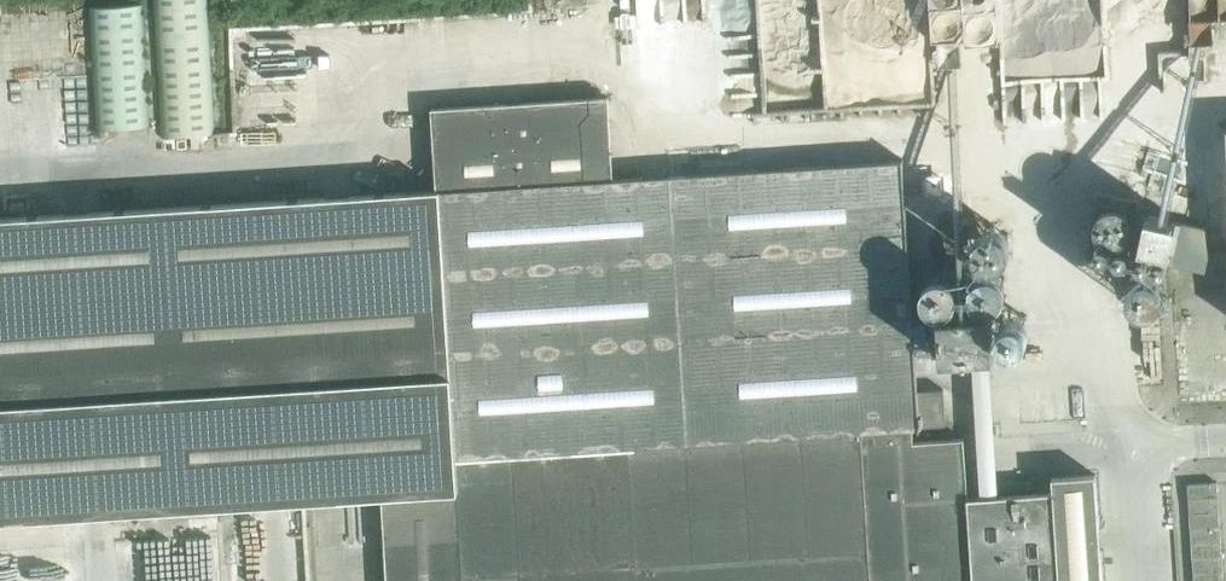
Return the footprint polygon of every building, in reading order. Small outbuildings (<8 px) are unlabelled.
[(214,121),(207,0),(153,0),(153,2),(161,125),(161,134),(214,130),(214,121)] [(993,0),(958,0),(959,36),(994,34),(993,0)] [(1120,83),(1140,84),(1160,77),(1162,50),(1184,43),(1186,10),(1204,11),(1204,0),(1175,0),(1174,24),(1162,28),(1155,9),(1156,0),(1147,0),(1146,19),(1125,27),(1124,45),(1121,38),(1120,61),(1117,52),(1091,61),(1120,62),(1119,80),(1120,83)] [(90,7),(96,128),(149,125),(143,4),(90,7)] [(918,390),(916,390),(902,161),(613,178),(608,96),(432,107),(437,189),(0,215),(0,517),(382,494),(387,580),(1102,580),(1094,474),(1051,477),(1052,491),(967,497),(963,437),(913,441),(912,428),(919,428),(919,426),(945,425),(943,388),(918,390)] [(1147,221),(1139,253),(1170,260),(1177,228),(1147,221)] [(942,354),(993,351),(990,309),(939,312),(942,354)] [(1217,486),(1187,488),(1193,580),(1223,580),(1217,486)] [(114,580),(142,580),(139,521),(112,523),(114,580)]
